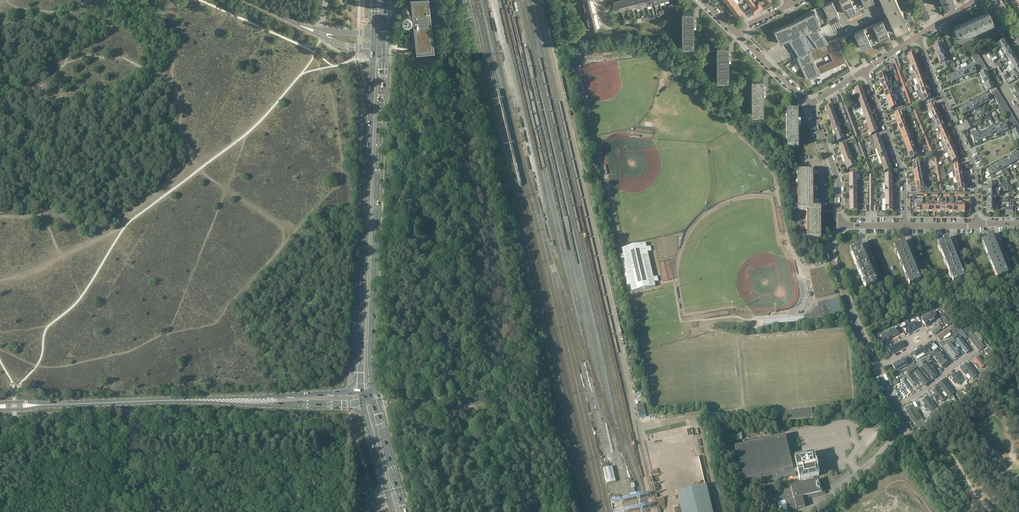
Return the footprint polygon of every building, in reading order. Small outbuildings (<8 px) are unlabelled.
[(416,51),(433,49),(427,0),(410,0),(411,11),(407,6),(406,5),(405,5),(404,5),(403,5),(403,6),(402,6),(402,7),(401,7),(401,8),(401,9),(400,9),(400,10),(401,10),(401,11),(401,12),(402,12),(402,13),(403,13),(403,14),(404,14),(405,14),(406,14),(407,14),(407,13),(407,14),(412,19),(415,46),(416,51)] [(584,4),(584,5),(585,8),(585,9),(585,10),(588,18),(587,19),(588,20),(589,22),(588,23),(589,24),(590,29),(600,26),(599,20),(600,18),(598,17),(595,6),(596,4),(594,2),(594,0),(583,0),(584,4)] [(619,0),(621,10),(622,13),(627,11),(626,8),(624,0),(620,0),(619,0)] [(851,12),(873,2),(873,0),(841,0),(847,13),(851,12)] [(895,33),(909,27),(908,23),(911,22),(910,21),(912,20),(911,16),(908,17),(907,14),(905,15),(906,18),(905,18),(897,0),(880,0),(895,33)] [(828,42),(817,27),(839,17),(831,1),(799,15),(800,18),(793,21),(774,30),(780,43),(789,40),(799,55),(797,56),(807,79),(846,61),(836,38),(828,42)] [(741,8),(739,5),(737,3),(730,8),(734,13),(741,8)] [(737,16),(743,11),(745,9),(742,6),(741,8),(734,13),(737,16)] [(694,10),(683,10),(683,42),(683,46),(694,46),(695,42),(693,42),(693,24),(694,24),(697,24),(697,22),(696,22),(694,19),(693,19),(693,12),(694,12),(694,10)] [(989,11),(954,27),(957,33),(956,33),(958,38),(994,21),(989,11)] [(863,48),(866,47),(889,36),(882,20),(855,32),(863,48)] [(936,52),(943,50),(945,49),(943,43),(942,40),(935,43),(936,46),(934,46),(936,52)] [(1002,50),(1008,46),(1005,41),(999,44),(1002,49),(1002,50)] [(729,44),(718,44),(718,80),(729,80),(729,75),(728,75),(728,58),(729,58),(732,58),(732,56),(731,56),(729,52),(728,52),(728,45),(729,45),(729,44)] [(1011,51),(1008,46),(1002,50),(1002,49),(1000,50),(1003,56),(1011,51)] [(1006,61),(1008,60),(1014,56),(1011,51),(1003,56),(1006,61)] [(915,54),(908,57),(906,57),(908,63),(910,63),(917,60),(915,54)] [(951,63),(950,60),(947,54),(945,55),(938,58),(941,63),(942,63),(943,66),(948,64),(951,63)] [(1014,56),(1008,60),(1006,61),(1008,63),(1010,62),(1011,65),(1017,61),(1014,56)] [(1009,66),(1012,71),(1015,70),(1018,67),(1018,64),(1017,61),(1011,65),(1009,66)] [(911,75),(921,71),(919,65),(912,68),(913,71),(910,72),(911,75)] [(971,65),(967,66),(970,75),(976,73),(976,71),(979,70),(975,65),(972,66),(971,65)] [(970,75),(967,66),(962,69),(962,71),(965,77),(970,75)] [(988,75),(986,72),(988,71),(986,68),(980,72),(982,74),(980,75),(983,80),(989,78),(989,77),(990,77),(989,74),(988,75)] [(880,82),(890,78),(889,75),(886,76),(885,73),(884,70),(879,72),(880,75),(878,76),(880,82)] [(921,71),(911,75),(913,80),(916,79),(923,77),(921,71)] [(1007,74),(1004,76),(1008,84),(1015,80),(1013,77),(1009,79),(1008,77),(1007,74)] [(954,81),(952,75),(946,77),(948,83),(954,81)] [(925,82),(923,77),(916,79),(918,85),(925,82)] [(764,78),(752,78),(752,113),(764,113),(764,109),(762,109),(762,92),(764,92),(764,91),(766,91),(766,89),(764,86),(762,86),(762,79),(764,79),(764,78)] [(890,78),(880,82),(882,87),(890,85),(888,82),(891,81),(890,78)] [(991,83),(989,78),(983,80),(985,86),(991,83)] [(920,90),(927,88),(925,82),(918,85),(916,86),(918,91),(920,90)] [(994,88),(993,86),(994,85),(993,82),(991,83),(985,86),(988,91),(990,90),(992,94),(997,91),(995,88),(994,88)] [(891,87),(890,85),(882,87),(884,93),(892,90),(894,89),(893,87),(891,87)] [(1016,91),(1013,86),(1009,88),(1014,96),(1018,93),(1017,91),(1016,91)] [(857,95),(863,93),(861,87),(854,89),(857,95)] [(927,88),(920,90),(922,96),(929,93),(927,88)] [(892,90),(884,93),(886,98),(894,96),(892,90)] [(866,99),(863,93),(857,95),(859,101),(866,99)] [(932,99),(929,93),(922,96),(924,102),(932,99)] [(986,95),(980,98),(984,104),(989,101),(990,104),(994,102),(991,95),(987,97),(986,95)] [(894,96),(886,98),(888,104),(896,101),(894,96)] [(984,104),(980,98),(975,101),(979,107),(984,104)] [(868,104),(866,99),(859,101),(861,107),(868,104)] [(898,107),(896,101),(888,104),(891,110),(898,107)] [(975,101),(970,104),(973,110),(979,107),(975,101)] [(930,113),(937,110),(935,104),(932,105),(931,103),(927,105),(928,107),(930,113)] [(868,104),(861,107),(863,112),(870,110),(868,104)] [(970,104),(965,106),(968,112),(973,110),(970,104)] [(832,105),(829,106),(825,108),(827,114),(834,111),(832,105)] [(968,112),(965,106),(960,109),(963,115),(968,112)] [(870,110),(863,112),(865,118),(872,116),(870,110)] [(899,111),(900,113),(894,114),(897,120),(903,118),(901,110),(899,111)] [(933,119),(940,115),(937,110),(930,113),(933,119)] [(834,111),(827,114),(829,120),(836,117),(834,111)] [(799,112),(787,112),(787,147),(799,147),(799,143),(797,143),(797,126),(799,126),(799,125),(801,125),(801,123),(799,120),(797,120),(797,113),(799,113),(799,112)] [(935,124),(942,121),(940,115),(933,119),(930,120),(933,125),(935,124)] [(865,118),(867,124),(874,121),(872,116),(865,118)] [(899,126),(906,123),(903,118),(897,120),(899,126)] [(876,127),(874,121),(867,124),(869,129),(876,127)] [(938,129),(945,126),(942,121),(935,124),(938,129)] [(840,128),(839,125),(838,122),(831,125),(833,131),(840,128)] [(901,132),(908,129),(906,123),(899,126),(901,132)] [(1006,124),(1003,125),(1002,123),(999,124),(1000,126),(1002,133),(1008,130),(1006,124)] [(938,136),(940,135),(947,132),(945,126),(938,129),(939,132),(937,133),(938,136)] [(876,127),(869,129),(871,135),(878,133),(876,127)] [(988,128),(991,137),(997,135),(995,128),(992,129),(991,127),(988,128)] [(841,131),(840,128),(833,131),(835,136),(842,134),(845,133),(844,130),(841,131)] [(986,139),(991,137),(988,128),(983,130),(986,139)] [(903,137),(910,135),(908,129),(901,132),(903,137)] [(980,141),(986,139),(983,130),(982,130),(982,131),(977,132),(980,141)] [(942,140),(950,137),(947,132),(940,135),(942,140)] [(977,132),(971,134),(975,143),(980,141),(977,132)] [(842,134),(835,136),(838,142),(844,140),(842,134)] [(905,143),(912,140),(914,139),(912,134),(910,135),(903,137),(905,143)] [(875,144),(882,141),(879,135),(872,138),(875,144)] [(950,137),(942,140),(940,141),(941,144),(942,147),(945,146),(952,143),(950,137)] [(907,148),(914,146),(912,140),(905,143),(907,148)] [(875,144),(872,144),(874,150),(884,147),(882,141),(875,144)] [(954,148),(952,143),(945,146),(947,151),(954,148)] [(848,150),(846,144),(839,147),(842,153),(848,150)] [(916,151),(919,150),(917,145),(914,146),(907,148),(909,154),(916,151)] [(886,152),(884,147),(877,149),(879,155),(886,152)] [(950,157),(957,154),(954,148),(947,151),(950,157)] [(916,151),(909,154),(911,160),(918,157),(916,151)] [(888,158),(886,152),(879,155),(881,161),(888,158)] [(957,154),(950,157),(952,162),(959,159),(957,154)] [(846,164),(855,161),(854,158),(851,159),(850,156),(844,158),(846,164)] [(1017,164),(1013,156),(1008,159),(1011,165),(1012,167),(1017,164)] [(888,158),(881,161),(883,166),(890,164),(888,158)] [(1003,162),(1007,170),(1010,168),(1008,166),(1011,165),(1008,159),(1003,162)] [(855,161),(846,164),(848,170),(854,167),(853,165),(857,163),(856,160),(855,161)] [(1002,173),(1007,170),(1003,162),(998,164),(1001,170),(1002,173)] [(912,165),(914,171),(924,170),(923,163),(920,164),(912,165)] [(892,170),(890,164),(883,166),(885,172),(892,170)] [(992,167),(995,173),(1001,170),(998,164),(992,167)] [(997,175),(995,173),(992,167),(987,170),(991,178),(997,175)] [(813,210),(813,172),(798,172),(798,210),(809,210),(809,213),(807,213),(807,239),(821,239),(821,213),(821,212),(821,210),(813,210)] [(926,182),(923,182),(916,183),(917,189),(919,189),(920,192),(927,192),(926,182)] [(964,183),(956,184),(958,192),(963,192),(963,189),(965,189),(964,183)] [(987,188),(987,194),(993,194),(996,194),(996,188),(995,188),(995,185),(988,185),(988,188),(987,188)] [(1002,278),(1008,275),(991,235),(981,239),(982,241),(981,241),(998,280),(1000,279),(1002,278)] [(962,274),(948,238),(938,242),(939,244),(938,244),(954,283),(955,282),(956,282),(958,281),(964,278),(964,277),(969,275),(967,272),(962,274)] [(920,280),(904,241),(894,244),(895,247),(910,285),(913,284),(913,285),(915,284),(915,283),(921,281),(920,280)] [(875,280),(860,243),(850,248),(851,250),(866,288),(868,288),(870,287),(877,284),(877,283),(882,281),(880,278),(875,280)] [(646,244),(622,249),(632,292),(656,286),(655,282),(658,281),(657,277),(654,278),(648,252),(652,251),(650,247),(647,248),(646,244)] [(842,312),(839,299),(839,298),(828,300),(817,303),(818,307),(821,317),(831,315),(831,314),(842,312)] [(804,317),(805,321),(821,317),(818,307),(815,308),(811,313),(805,315),(804,317)] [(938,316),(934,311),(922,320),(926,325),(938,316)] [(941,320),(929,329),(933,335),(945,326),(941,320)] [(919,328),(916,321),(903,328),(906,334),(919,328)] [(965,340),(967,338),(973,333),(968,326),(962,331),(959,328),(956,330),(959,334),(961,337),(963,338),(965,340)] [(898,333),(895,327),(882,333),(885,340),(898,333)] [(948,330),(936,339),(940,344),(952,335),(948,330)] [(976,333),(969,338),(979,351),(982,348),(980,346),(982,344),(980,342),(982,341),(976,333)] [(961,341),(959,338),(956,340),(964,350),(967,348),(963,343),(964,342),(962,340),(961,341)] [(904,346),(901,340),(888,346),(890,352),(904,346)] [(953,359),(959,354),(957,352),(958,350),(956,348),(955,349),(950,343),(944,347),(953,359)] [(930,353),(927,347),(913,353),(916,360),(930,353)] [(941,354),(938,356),(937,354),(934,357),(942,367),(945,365),(941,359),(943,358),(941,354)] [(908,364),(905,357),(891,364),(894,370),(908,364)] [(977,357),(974,359),(977,363),(975,365),(978,369),(980,367),(981,369),(984,366),(977,357)] [(928,363),(924,365),(923,367),(931,377),(936,373),(933,369),(934,368),(932,366),(931,367),(928,363)] [(965,375),(968,373),(973,379),(977,375),(967,363),(963,367),(966,371),(963,373),(965,375)] [(910,373),(919,366),(917,364),(912,368),(910,365),(907,368),(910,373)] [(930,382),(920,369),(915,373),(925,385),(930,382)] [(904,374),(902,372),(900,374),(904,380),(906,378),(905,376),(909,373),(908,371),(904,374)] [(951,376),(954,380),(953,381),(955,384),(957,383),(958,385),(963,381),(956,372),(951,376)] [(905,376),(906,378),(913,386),(917,383),(909,373),(905,376)] [(894,381),(904,395),(909,391),(904,384),(905,383),(903,380),(902,380),(900,378),(894,381)] [(939,384),(949,397),(954,393),(944,380),(939,384)] [(936,401),(939,399),(941,402),(945,399),(937,388),(933,392),(936,395),(934,397),(936,401)] [(949,399),(946,401),(942,404),(944,407),(954,398),(953,396),(949,399)] [(930,411),(936,407),(928,397),(922,401),(925,405),(924,406),(926,409),(927,407),(930,411)] [(643,403),(636,405),(639,417),(646,415),(643,403)] [(913,408),(907,411),(913,422),(919,419),(913,408)] [(931,417),(935,414),(939,411),(939,410),(937,408),(929,414),(931,417)] [(787,421),(813,418),(812,409),(786,411),(787,421)] [(742,431),(722,433),(722,442),(743,440),(742,431)] [(785,435),(780,436),(777,437),(777,438),(735,447),(736,446),(735,446),(744,486),(752,485),(752,484),(788,476),(794,475),(794,473),(798,472),(800,480),(819,476),(814,454),(794,458),(795,463),(792,463),(791,460),(789,460),(788,453),(789,453),(786,440),(786,439),(785,435)] [(607,484),(616,482),(613,467),(603,469),(607,484)] [(819,480),(766,492),(768,505),(775,503),(776,509),(780,508),(778,502),(785,501),(788,511),(805,507),(804,499),(826,494),(823,483),(820,484),(819,480)] [(681,511),(712,511),(706,487),(677,494),(681,511)]
